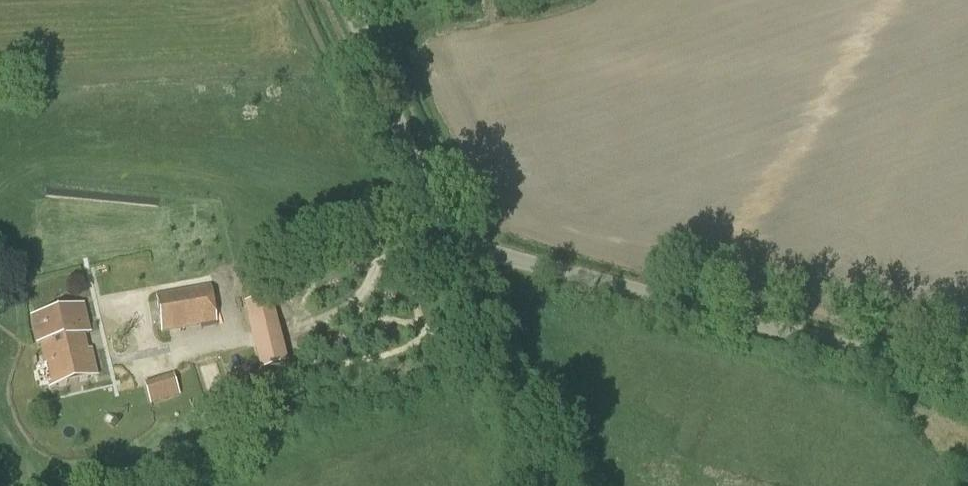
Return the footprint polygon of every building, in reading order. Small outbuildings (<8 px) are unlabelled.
[(210,286),(156,295),(162,332),(216,323),(210,286)] [(272,299),(271,299),(243,305),(251,342),(258,372),(287,365),(272,299)] [(97,376),(87,334),(89,333),(83,306),(31,318),(37,344),(40,343),(50,387),(97,376)] [(206,400),(229,392),(216,354),(193,361),(206,400)] [(150,404),(180,396),(174,374),(144,382),(150,404)]
